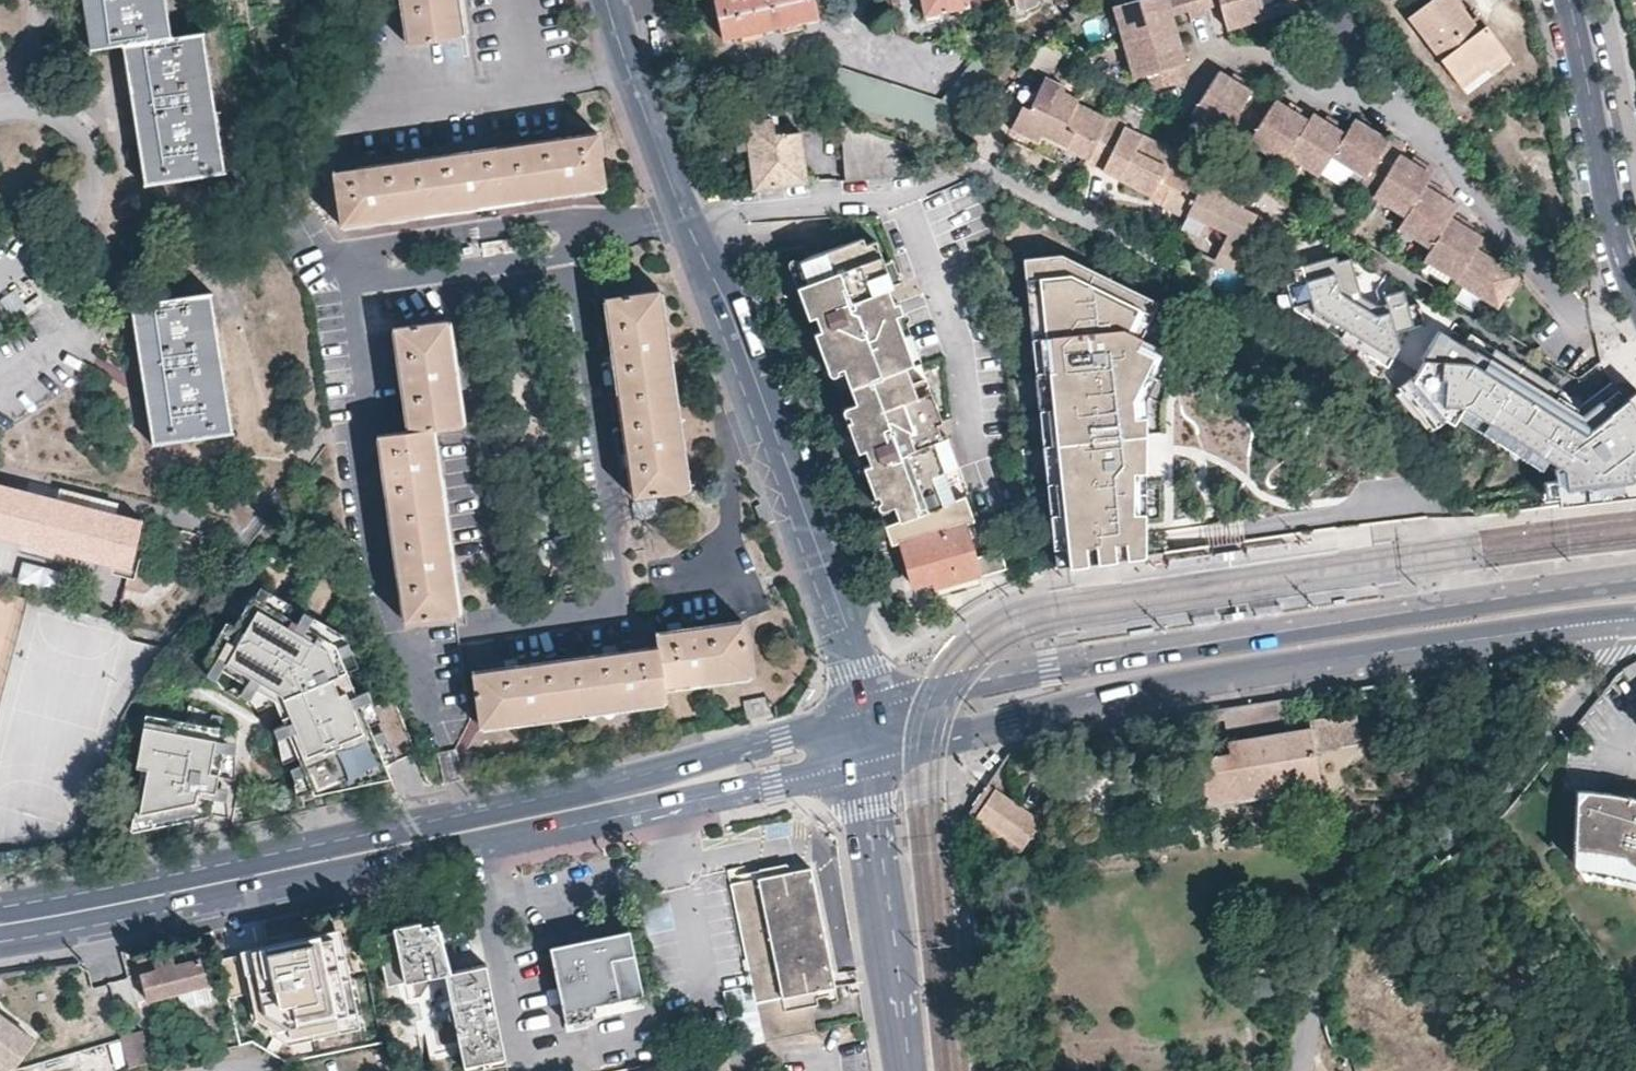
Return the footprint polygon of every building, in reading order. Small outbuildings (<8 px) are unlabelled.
[(166,0),(82,0),(90,50),(122,45),(144,185),(226,172),(204,31),(172,37),(166,0)] [(407,44),(462,36),(457,0),(400,0),(407,44)] [(813,0),(713,0),(717,21),(721,38),(723,39),(816,19),(813,0)] [(926,17),(970,6),(969,0),(922,0),(926,17)] [(1111,7),(1121,44),(1173,29),(1169,17),(1187,12),(1189,20),(1204,16),(1202,10),(1199,0),(1137,0),(1111,7)] [(1255,0),(1199,0),(1202,10),(1217,6),(1225,30),(1261,19),(1255,0)] [(1261,19),(1261,20),(1298,9),(1295,0),(1255,0),(1261,19)] [(1457,0),(1429,0),(1409,16),(1463,82),(1505,50),(1493,35),(1484,24),(1480,28),(1457,0)] [(1179,51),(1173,29),(1121,44),(1132,80),(1147,76),(1151,91),(1177,84),(1183,82),(1178,67),(1183,65),(1179,51)] [(1229,78),(1218,71),(1195,107),(1190,115),(1224,137),(1251,92),(1229,78)] [(1254,88),(1232,74),(1229,78),(1251,92),(1254,88)] [(1068,151),(1083,159),(1103,118),(1103,117),(1074,103),(1076,99),(1061,92),(1063,89),(1041,78),(1026,109),(1018,106),(1006,129),(1034,143),(1038,136),(1068,151)] [(1286,106),(1275,99),(1247,144),(1279,164),(1307,119),(1286,106)] [(1309,116),(1294,107),(1288,103),(1286,106),(1307,119),(1309,116)] [(1103,117),(1103,118),(1121,128),(1124,121),(1106,112),(1103,117)] [(1323,121),(1311,113),(1309,116),(1307,119),(1284,156),(1317,176),(1329,157),(1343,133),(1323,121)] [(915,173),(913,144),(843,116),(848,180),(915,173)] [(1325,117),(1323,121),(1343,133),(1346,130),(1325,117)] [(1157,206),(1178,218),(1193,187),(1198,178),(1177,167),(1181,160),(1121,128),(1103,118),(1083,159),(1082,162),(1098,171),(1112,146),(1113,145),(1114,145),(1114,146),(1127,152),(1127,153),(1128,154),(1128,155),(1115,180),(1147,195),(1153,185),(1165,192),(1157,206)] [(1371,129),(1353,118),(1346,130),(1343,133),(1329,157),(1365,179),(1362,184),(1375,191),(1392,163),(1379,155),(1389,140),(1383,136),(1371,129)] [(755,190),(805,184),(799,135),(776,137),(774,120),(746,123),(751,162),(755,190)] [(1385,134),(1373,127),(1371,129),(1383,136),(1385,134)] [(597,132),(332,170),(340,226),(605,186),(597,132)] [(1108,176),(1115,180),(1128,155),(1128,154),(1127,153),(1127,152),(1114,146),(1114,145),(1113,145),(1112,146),(1098,171),(1108,176)] [(1411,159),(1399,151),(1392,163),(1375,191),(1372,196),(1404,216),(1425,183),(1427,179),(1432,171),(1411,159)] [(1431,165),(1414,154),(1411,159),(1432,171),(1433,169),(1431,165)] [(1449,193),(1427,179),(1425,183),(1447,196),(1449,193)] [(1430,247),(1450,215),(1452,211),(1458,203),(1447,196),(1425,183),(1404,216),(1397,228),(1430,247)] [(1145,199),(1157,206),(1165,192),(1153,185),(1147,195),(1145,199)] [(1174,225),(1166,241),(1177,247),(1184,251),(1199,223),(1222,234),(1214,249),(1237,261),(1250,236),(1243,233),(1249,220),(1235,212),(1236,203),(1233,199),(1229,198),(1222,202),(1193,187),(1178,218),(1174,225)] [(1153,214),(1174,225),(1178,218),(1157,206),(1153,214)] [(1474,225),(1452,211),(1450,215),(1471,229),(1474,225)] [(1430,247),(1423,260),(1455,280),(1474,249),(1480,239),(1483,235),(1471,229),(1450,215),(1430,247)] [(1493,247),(1480,239),(1474,249),(1494,261),(1499,254),(1491,249),(1493,247)] [(892,506),(896,517),(967,492),(963,484),(952,488),(946,474),(958,470),(947,439),(934,443),(929,429),(942,425),(931,393),(915,398),(912,386),(907,369),(915,366),(898,316),(903,314),(898,303),(882,309),(877,295),(894,290),(892,285),(884,264),(875,242),(866,245),(864,240),(825,254),(799,263),(807,286),(798,289),(810,320),(817,318),(822,333),(815,336),(826,365),(840,361),(844,373),(855,405),(859,418),(848,422),(860,453),(867,452),(872,464),(865,467),(876,499),(889,494),(892,506)] [(1494,261),(1474,249),(1455,280),(1455,281),(1497,307),(1517,275),(1494,261)] [(1024,254),(1025,261),(1040,259),(1040,252),(1024,254)] [(1393,330),(1412,325),(1403,289),(1389,292),(1391,301),(1380,304),(1364,294),(1352,257),(1339,261),(1337,255),(1293,267),(1295,279),(1285,282),(1291,307),(1384,365),(1397,344),(1393,330)] [(1024,261),(1052,553),(1053,553),(1066,552),(1067,568),(1067,569),(1085,566),(1085,565),(1083,552),(1094,551),(1095,563),(1095,565),(1113,562),(1113,561),(1112,548),(1122,547),(1123,559),(1123,560),(1141,558),(1144,401),(1168,355),(1151,347),(1169,312),(1061,257),(1040,259),(1025,261),(1024,261)] [(891,262),(884,264),(892,285),(899,282),(891,262)] [(790,267),(798,289),(807,286),(799,263),(790,267)] [(671,373),(659,291),(659,289),(604,297),(632,497),(687,489),(671,373)] [(898,303),(894,290),(877,295),(882,309),(898,303)] [(234,433),(212,292),(130,304),(152,445),(234,433)] [(921,364),(903,314),(898,316),(915,366),(921,364)] [(458,612),(432,428),(462,424),(447,319),(393,327),(407,430),(377,435),(403,620),(458,612)] [(1635,386),(1622,396),(1609,380),(1574,406),(1562,389),(1492,346),(1488,352),(1475,344),(1471,350),(1459,343),(1436,328),(1419,356),(1422,358),(1401,391),(1439,415),(1450,421),(1455,413),(1461,404),(1530,447),(1543,455),(1555,462),(1553,466),(1553,467),(1557,501),(1635,491),(1635,387),(1635,386)] [(1492,346),(1467,330),(1459,343),(1471,350),(1475,344),(1488,352),(1492,346)] [(831,378),(844,373),(840,361),(826,365),(831,378)] [(1622,381),(1609,380),(1622,396),(1635,386),(1622,381)] [(926,381),(912,386),(915,398),(931,393),(926,381)] [(1439,415),(1401,391),(1399,390),(1395,396),(1423,428),(1439,415)] [(1524,456),(1530,447),(1461,404),(1455,413),(1524,456)] [(843,410),(848,422),(859,418),(855,405),(843,410)] [(947,439),(942,425),(929,429),(934,443),(947,439)] [(1553,466),(1555,462),(1543,455),(1540,460),(1553,467),(1553,466)] [(963,484),(958,470),(946,474),(952,488),(963,484)] [(0,483),(0,538),(126,572),(140,520),(0,483)] [(902,542),(965,527),(973,525),(965,499),(969,497),(967,492),(896,517),(898,522),(886,526),(893,543),(902,542)] [(880,510),(892,506),(889,494),(876,499),(880,510)] [(943,587),(978,577),(965,527),(902,542),(912,585),(940,578),(943,587)] [(1112,548),(1113,561),(1123,559),(1122,547),(1112,548)] [(1083,552),(1085,565),(1095,563),(1094,551),(1083,552)] [(1055,570),(1067,568),(1066,552),(1053,553),(1055,570)] [(1212,564),(1239,560),(1238,552),(1210,556),(1212,564)] [(1170,570),(1207,564),(1206,556),(1169,562),(1170,570)] [(44,584),(49,566),(22,559),(17,577),(44,584)] [(303,773),(311,792),(390,776),(385,763),(377,743),(388,738),(384,728),(373,733),(361,704),(372,699),(368,689),(357,694),(347,669),(336,643),(308,626),(314,615),(305,609),(298,620),(264,600),(271,589),(262,584),(254,596),(252,594),(234,624),(212,661),(206,672),(215,677),(221,668),(245,683),(239,692),(249,698),(255,688),(274,700),(284,724),(273,728),(276,737),(288,733),(300,764),(289,768),(292,777),(303,773)] [(271,589),(264,600),(298,620),(305,609),(271,589)] [(1280,604),(1253,609),(1254,617),(1281,612),(1280,604)] [(1249,609),(1221,614),(1222,621),(1250,617),(1249,609)] [(1217,614),(1191,618),(1192,626),(1218,622),(1217,614)] [(346,635),(314,615),(308,626),(336,643),(347,669),(358,664),(346,635)] [(204,657),(212,661),(234,624),(226,619),(204,657)] [(742,619),(655,631),(657,645),(471,671),(479,726),(547,716),(617,707),(665,700),(663,686),(750,674),(742,619)] [(1624,666),(1631,678),(1635,675),(1635,659),(1624,666)] [(221,668),(215,677),(239,692),(245,683),(221,668)] [(255,688),(249,698),(260,705),(274,700),(255,688)] [(747,719),(769,715),(765,694),(743,698),(747,719)] [(1289,720),(1285,698),(1234,706),(1237,727),(1289,720)] [(372,699),(361,704),(373,733),(384,728),(372,699)] [(1210,804),(1324,785),(1318,749),(1363,741),(1358,712),(1311,719),(1312,727),(1217,743),(1219,755),(1202,758),(1210,804)] [(205,725),(215,727),(217,715),(207,713),(205,725)] [(141,714),(139,726),(158,729),(160,717),(141,714)] [(138,767),(127,830),(167,822),(171,800),(208,807),(222,728),(215,727),(205,725),(160,717),(158,729),(139,726),(131,766),(138,767)] [(377,743),(385,763),(396,759),(388,738),(377,743)] [(462,777),(455,749),(438,753),(445,781),(462,777)] [(293,796),(311,792),(303,773),(292,777),(293,796)] [(1048,814),(1000,783),(982,811),(986,814),(1023,837),(1031,843),(1048,814)] [(1579,790),(1575,861),(1577,865),(1598,867),(1630,873),(1635,875),(1635,798),(1624,795),(1579,790)] [(207,814),(208,807),(171,800),(167,822),(207,814)] [(1023,837),(986,814),(979,825),(1015,850),(1023,837)] [(735,882),(757,1001),(735,1004),(742,1044),(764,1039),(818,1028),(811,991),(836,985),(813,866),(735,882)] [(450,971),(437,922),(421,926),(419,919),(393,927),(394,932),(377,935),(387,986),(445,974),(450,971)] [(640,987),(626,924),(546,942),(563,1018),(592,1011),(589,999),(640,987)] [(344,935),(227,957),(234,993),(251,989),(257,1021),(292,1038),(362,1024),(344,935)] [(180,989),(210,981),(203,955),(199,956),(197,944),(141,958),(143,970),(140,971),(147,997),(180,989)] [(485,964),(450,971),(445,974),(465,1070),(469,1070),(507,1063),(485,964)] [(214,998),(210,981),(180,989),(184,1005),(214,998)] [(640,987),(589,999),(592,1011),(643,1000),(640,987)] [(15,1066),(34,1037),(26,1031),(0,1012),(0,1057),(15,1066)] [(147,1044),(143,1028),(123,1034),(121,1035),(121,1038),(129,1065),(151,1059),(150,1057),(147,1044)]
